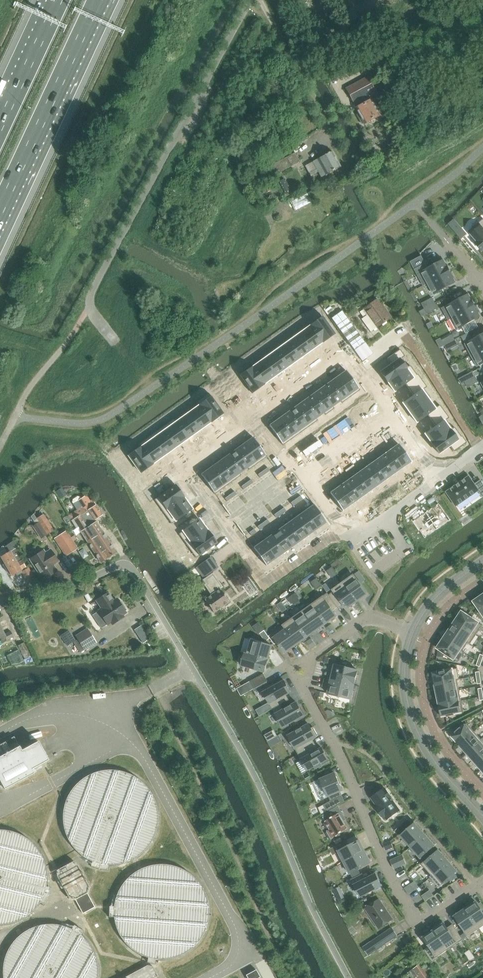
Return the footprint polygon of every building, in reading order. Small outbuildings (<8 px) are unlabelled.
[(370,94),(375,91),(368,77),(346,88),(361,116),(365,123),(379,115),(369,97),(371,96),(370,94)] [(340,167),(332,151),(313,162),(306,166),(311,175),(318,171),(322,177),(340,167)] [(295,153),(272,166),(277,174),(300,161),(295,153)] [(389,159),(386,154),(378,158),(381,164),(389,159)] [(478,223),(479,224),(469,232),(478,242),(476,243),(482,251),(482,219),(478,223)] [(466,234),(454,220),(449,224),(461,239),(466,234)] [(424,285),(450,271),(444,260),(429,269),(426,264),(415,269),(424,285)] [(456,282),(450,271),(424,285),(424,286),(428,283),(434,294),(456,282)] [(449,320),(475,306),(469,295),(443,309),(449,320)] [(435,303),(432,298),(422,304),(425,309),(435,303)] [(364,309),(368,314),(363,318),(366,323),(372,331),(391,317),(386,310),(384,311),(376,300),(364,309)] [(438,309),(435,303),(425,309),(427,314),(438,309)] [(481,317),(475,306),(449,320),(451,319),(457,330),(481,317)] [(323,317),(311,326),(323,342),(334,334),(323,317)] [(311,326),(299,334),(311,351),(323,342),(311,326)] [(299,334),(287,342),(299,359),(311,351),(299,334)] [(455,340),(452,335),(442,340),(445,346),(455,340)] [(482,349),(482,335),(466,344),(472,355),(482,349)] [(458,345),(455,340),(445,346),(448,351),(458,345)] [(287,342),(276,351),(287,367),(299,359),(287,342)] [(392,364),(381,372),(388,382),(406,368),(400,359),(405,356),(400,349),(387,358),(392,364)] [(472,355),(477,366),(482,363),(482,349),(472,355)] [(276,351),(264,359),(276,376),(287,367),(276,351)] [(264,359),(252,368),(264,384),(276,376),(264,359)] [(252,368),(240,376),(252,393),(264,384),(252,368)] [(406,368),(388,382),(395,391),(405,384),(410,389),(422,380),(418,374),(413,377),(406,368)] [(346,370),(337,377),(349,395),(359,388),(346,370)] [(476,377),(473,372),(462,377),(465,383),(476,377)] [(337,377),(329,383),(341,401),(349,395),(337,377)] [(478,382),(476,377),(465,383),(468,388),(478,382)] [(414,395),(403,403),(410,413),(428,399),(422,390),(427,387),(422,380),(410,389),(414,395)] [(329,383),(320,389),(333,407),(341,401),(329,383)] [(320,389),(312,395),(325,413),(333,407),(320,389)] [(312,395),(304,401),(316,419),(325,413),(312,395)] [(211,397),(199,405),(211,422),(223,413),(211,397)] [(428,399),(410,413),(417,422),(427,414),(432,420),(444,411),(440,405),(435,408),(428,399)] [(304,401),(295,407),(308,425),(316,419),(304,401)] [(199,405),(188,414),(200,430),(211,422),(199,405)] [(295,407),(287,413),(300,430),(308,425),(295,407)] [(436,426),(425,434),(432,443),(451,430),(444,421),(449,418),(444,411),(432,420),(436,426)] [(287,413),(279,419),(291,436),(300,430),(287,413)] [(188,414),(176,422),(188,439),(200,430),(188,414)] [(279,419),(269,426),(282,443),(291,436),(279,419)] [(176,422),(164,431),(176,447),(188,439),(176,422)] [(451,430),(432,443),(439,453),(450,445),(454,451),(467,442),(462,436),(457,439),(451,430)] [(164,431),(153,439),(164,455),(176,447),(164,431)] [(253,437),(244,444),(256,462),(266,455),(253,437)] [(153,439),(141,447),(153,464),(164,455),(153,439)] [(244,444),(235,450),(248,468),(256,462),(244,444)] [(399,444),(389,451),(402,468),(412,461),(399,444)] [(141,447),(129,456),(141,472),(153,464),(141,447)] [(235,450),(227,456),(240,473),(248,468),(235,450)] [(389,451),(381,457),(394,474),(402,468),(389,451)] [(227,456),(219,462),(231,479),(240,473),(227,456)] [(381,457),(373,462),(385,480),(394,474),(381,457)] [(219,462),(211,468),(223,485),(231,479),(219,462)] [(373,462),(365,468),(377,486),(385,480),(373,462)] [(211,468),(201,475),(214,492),(223,485),(211,468)] [(365,468),(356,474),(369,492),(377,486),(365,468)] [(356,474),(348,480),(361,498),(369,492),(356,474)] [(446,492),(456,506),(479,491),(482,497),(482,496),(482,483),(481,481),(475,485),(469,476),(446,492)] [(348,480),(340,486),(352,504),(361,498),(348,480)] [(175,485),(159,497),(167,509),(184,497),(175,485)] [(340,486),(330,493),(343,511),(352,504),(340,486)] [(62,489),(57,492),(61,498),(66,495),(62,489)] [(73,499),(72,502),(78,510),(72,513),(76,518),(88,511),(95,520),(103,515),(94,501),(91,502),(87,496),(82,499),(81,497),(78,496),(73,499)] [(184,497),(167,509),(176,521),(192,509),(184,497)] [(439,503),(413,521),(425,539),(451,520),(439,503)] [(314,505),(305,511),(317,529),(327,522),(314,505)] [(79,528),(88,542),(103,532),(95,520),(88,511),(76,518),(72,521),(77,529),(79,528)] [(305,511),(296,517),(309,535),(317,529),(305,511)] [(44,515),(37,519),(39,523),(47,535),(54,530),(44,515)] [(296,517),(288,523),(301,541),(309,535),(296,517)] [(200,519),(183,531),(192,543),(208,531),(200,519)] [(47,535),(39,523),(33,527),(41,539),(47,535)] [(288,523),(280,529),(292,547),(301,541),(288,523)] [(280,529),(271,535),(284,553),(292,547),(280,529)] [(66,531),(61,535),(72,552),(78,548),(73,542),(71,538),(66,531)] [(208,531),(192,543),(200,555),(217,543),(208,531)] [(117,553),(103,532),(88,542),(102,563),(117,553)] [(67,556),(72,552),(61,535),(55,539),(67,556)] [(271,535),(263,541),(276,559),(284,553),(271,535)] [(21,570),(27,567),(17,551),(18,551),(17,549),(19,547),(16,541),(4,548),(8,554),(2,557),(5,563),(3,565),(7,571),(9,570),(12,576),(16,573),(18,576),(22,573),(23,573),(22,571),(21,570)] [(263,541),(254,548),(266,565),(276,559),(263,541)] [(57,571),(53,565),(59,562),(51,550),(46,554),(44,551),(31,560),(44,580),(57,571)] [(198,566),(195,568),(200,575),(203,578),(218,567),(211,557),(198,566)] [(29,567),(22,571),(23,573),(22,573),(29,584),(36,580),(29,567)] [(359,571),(355,574),(361,583),(365,580),(359,571)] [(218,578),(213,572),(202,580),(205,584),(204,585),(211,595),(205,600),(214,612),(229,602),(220,589),(223,587),(217,579),(218,578)] [(367,595),(353,575),(343,582),(357,602),(367,595)] [(343,582),(328,593),(338,608),(343,604),(347,609),(357,602),(343,582)] [(99,611),(93,615),(102,629),(108,625),(112,622),(113,624),(124,617),(123,615),(126,613),(124,609),(126,608),(122,601),(120,603),(117,599),(113,602),(112,600),(112,599),(108,593),(97,600),(103,609),(99,611)] [(328,593),(313,604),(316,608),(327,624),(337,616),(333,612),(338,608),(328,593)] [(482,595),(481,596),(479,598),(474,602),(482,615),(482,595)] [(303,611),(317,631),(327,624),(316,608),(313,604),(303,611)] [(303,611),(293,618),(307,638),(317,631),(303,611)] [(473,632),(476,635),(482,625),(479,623),(462,611),(458,617),(457,619),(456,619),(456,620),(455,621),(473,632)] [(293,618),(284,625),(298,645),(307,638),(293,618)] [(467,641),(470,644),(476,635),(473,632),(455,621),(455,622),(454,622),(454,623),(453,625),(449,630),(467,641)] [(14,637),(12,632),(5,635),(0,624),(0,642),(6,639),(7,641),(14,637)] [(284,625),(271,634),(278,642),(285,653),(298,645),(284,625)] [(69,630),(60,635),(67,646),(75,640),(69,630)] [(461,650),(464,653),(465,652),(463,651),(468,643),(470,644),(467,641),(449,630),(446,635),(445,637),(444,637),(444,638),(443,639),(461,650)] [(265,631),(260,634),(266,641),(270,638),(265,631)] [(85,650),(97,642),(91,633),(79,640),(85,650)] [(271,634),(268,636),(275,644),(278,642),(271,634)] [(461,650),(443,639),(443,640),(442,640),(442,641),(441,643),(437,648),(439,649),(454,660),(458,662),(464,653),(461,650)] [(268,660),(272,646),(252,640),(248,654),(245,653),(245,654),(268,660)] [(27,661),(32,658),(25,643),(19,646),(27,661)] [(19,650),(7,656),(12,665),(19,664),(24,661),(24,660),(19,650)] [(265,672),(268,660),(245,654),(242,666),(265,672)] [(331,679),(355,685),(358,670),(335,665),(331,679)] [(455,680),(457,680),(457,679),(455,680),(452,669),(445,671),(445,669),(437,671),(438,672),(434,673),(433,673),(434,680),(434,682),(434,683),(435,683),(435,684),(455,680)] [(264,674),(251,682),(255,689),(268,682),(264,674)] [(351,699),(355,685),(331,679),(328,694),(351,699)] [(455,680),(435,684),(435,686),(435,687),(436,689),(437,695),(457,691),(459,690),(457,680),(455,680)] [(262,690),(273,709),(280,705),(289,700),(286,695),(291,692),(285,681),(275,686),(273,683),(269,686),(262,690)] [(267,682),(255,689),(257,693),(262,690),(269,686),(267,682)] [(457,691),(437,695),(438,701),(439,703),(438,703),(438,704),(439,704),(439,705),(459,701),(461,701),(459,690),(457,691)] [(459,701),(439,705),(440,707),(439,707),(439,708),(440,708),(440,710),(442,717),(447,716),(447,717),(454,715),(454,714),(461,712),(464,712),(461,701),(459,701)] [(280,705),(273,709),(283,727),(304,716),(297,702),(283,710),(280,705)] [(473,733),(475,732),(467,723),(465,725),(461,728),(461,727),(455,732),(456,733),(452,737),(456,742),(458,743),(457,744),(458,744),(459,745),(473,733)] [(319,736),(314,727),(312,728),(309,724),(288,735),(299,754),(315,745),(312,739),(319,736)] [(459,745),(460,746),(460,747),(461,747),(462,749),(467,753),(480,741),(482,739),(482,738),(481,739),(475,732),(473,733),(459,745)] [(38,742),(21,751),(14,737),(0,745),(0,781),(4,789),(34,773),(31,769),(48,760),(38,742)] [(467,753),(471,758),(472,760),(472,761),(473,760),(474,761),(482,753),(482,739),(480,741),(467,753)] [(318,750),(315,745),(299,754),(308,770),(316,766),(317,768),(330,761),(323,748),(318,750)] [(474,761),(475,763),(474,763),(475,763),(477,765),(481,769),(482,768),(482,753),(474,761)] [(64,807),(64,824),(68,837),(78,850),(90,859),(107,864),(125,862),(137,856),(149,845),(156,831),(159,818),(157,803),(151,791),(144,782),(131,773),(119,770),(108,769),(96,771),(85,776),(72,790),(64,807)] [(335,773),(321,779),(328,797),(343,791),(335,773)] [(384,789),(371,798),(377,806),(381,811),(379,812),(385,820),(386,819),(387,820),(400,811),(391,798),(392,797),(386,789),(385,790),(384,789)] [(331,801),(324,805),(327,811),(342,803),(339,797),(331,801)] [(338,807),(323,816),(326,821),(325,821),(330,830),(328,831),(332,838),(348,829),(343,821),(342,819),(345,818),(338,807)] [(406,818),(401,822),(406,827),(411,823),(406,818)] [(415,823),(401,836),(411,847),(425,834),(415,823)] [(14,922),(26,916),(38,905),(45,892),(48,879),(46,863),(40,851),(33,843),(20,833),(8,830),(0,829),(0,923),(14,922)] [(425,834),(411,847),(420,858),(435,845),(425,834)] [(365,851),(360,840),(338,851),(344,862),(365,851)] [(391,841),(383,844),(386,850),(394,847),(391,841)] [(431,877),(449,861),(439,850),(423,864),(432,875),(431,877)] [(357,870),(371,863),(365,851),(344,862),(350,873),(353,879),(359,875),(357,870)] [(391,860),(390,861),(394,869),(400,866),(396,858),(391,860)] [(74,900),(75,899),(83,913),(95,906),(87,893),(88,892),(90,887),(78,864),(73,861),(56,870),(57,875),(69,898),(74,900)] [(439,887),(457,871),(449,861),(431,877),(439,887)] [(114,901),(114,917),(118,931),(128,944),(140,953),(157,957),(175,955),(187,950),(199,939),(206,925),(208,912),(207,896),(201,884),(194,876),(181,867),(169,863),(158,862),(146,864),(135,870),(121,883),(114,901)] [(382,886),(376,874),(365,879),(362,874),(359,875),(353,879),(352,879),(361,897),(382,886)] [(454,874),(448,879),(451,882),(457,877),(454,874)] [(411,885),(405,889),(408,894),(408,895),(409,895),(409,894),(415,890),(411,885)] [(339,887),(333,890),(338,899),(344,896),(339,887)] [(374,919),(373,920),(379,928),(393,919),(379,899),(367,908),(374,919)] [(465,909),(479,929),(482,926),(482,912),(476,902),(465,909)] [(465,909),(455,916),(468,936),(479,929),(465,909)] [(463,939),(453,925),(448,929),(443,921),(433,928),(434,930),(447,950),(463,939)] [(3,977),(97,977),(98,974),(96,959),(90,946),(83,938),(70,929),(58,925),(47,925),(35,927),(24,932),(11,945),(3,963),(3,977)] [(397,936),(392,928),(371,942),(377,950),(397,936)] [(447,950),(434,930),(423,937),(430,947),(425,951),(432,962),(433,962),(438,958),(437,956),(447,950)] [(463,939),(468,936),(465,931),(460,934),(463,939)] [(420,957),(426,953),(422,946),(416,950),(420,957)] [(418,976),(419,977),(430,977),(431,977),(421,963),(413,969),(406,974),(407,976),(404,977),(415,977),(418,976)] [(147,965),(122,977),(153,977),(158,975),(153,966),(147,965)] [(246,975),(248,977),(259,977),(260,977),(256,970),(246,975)]
